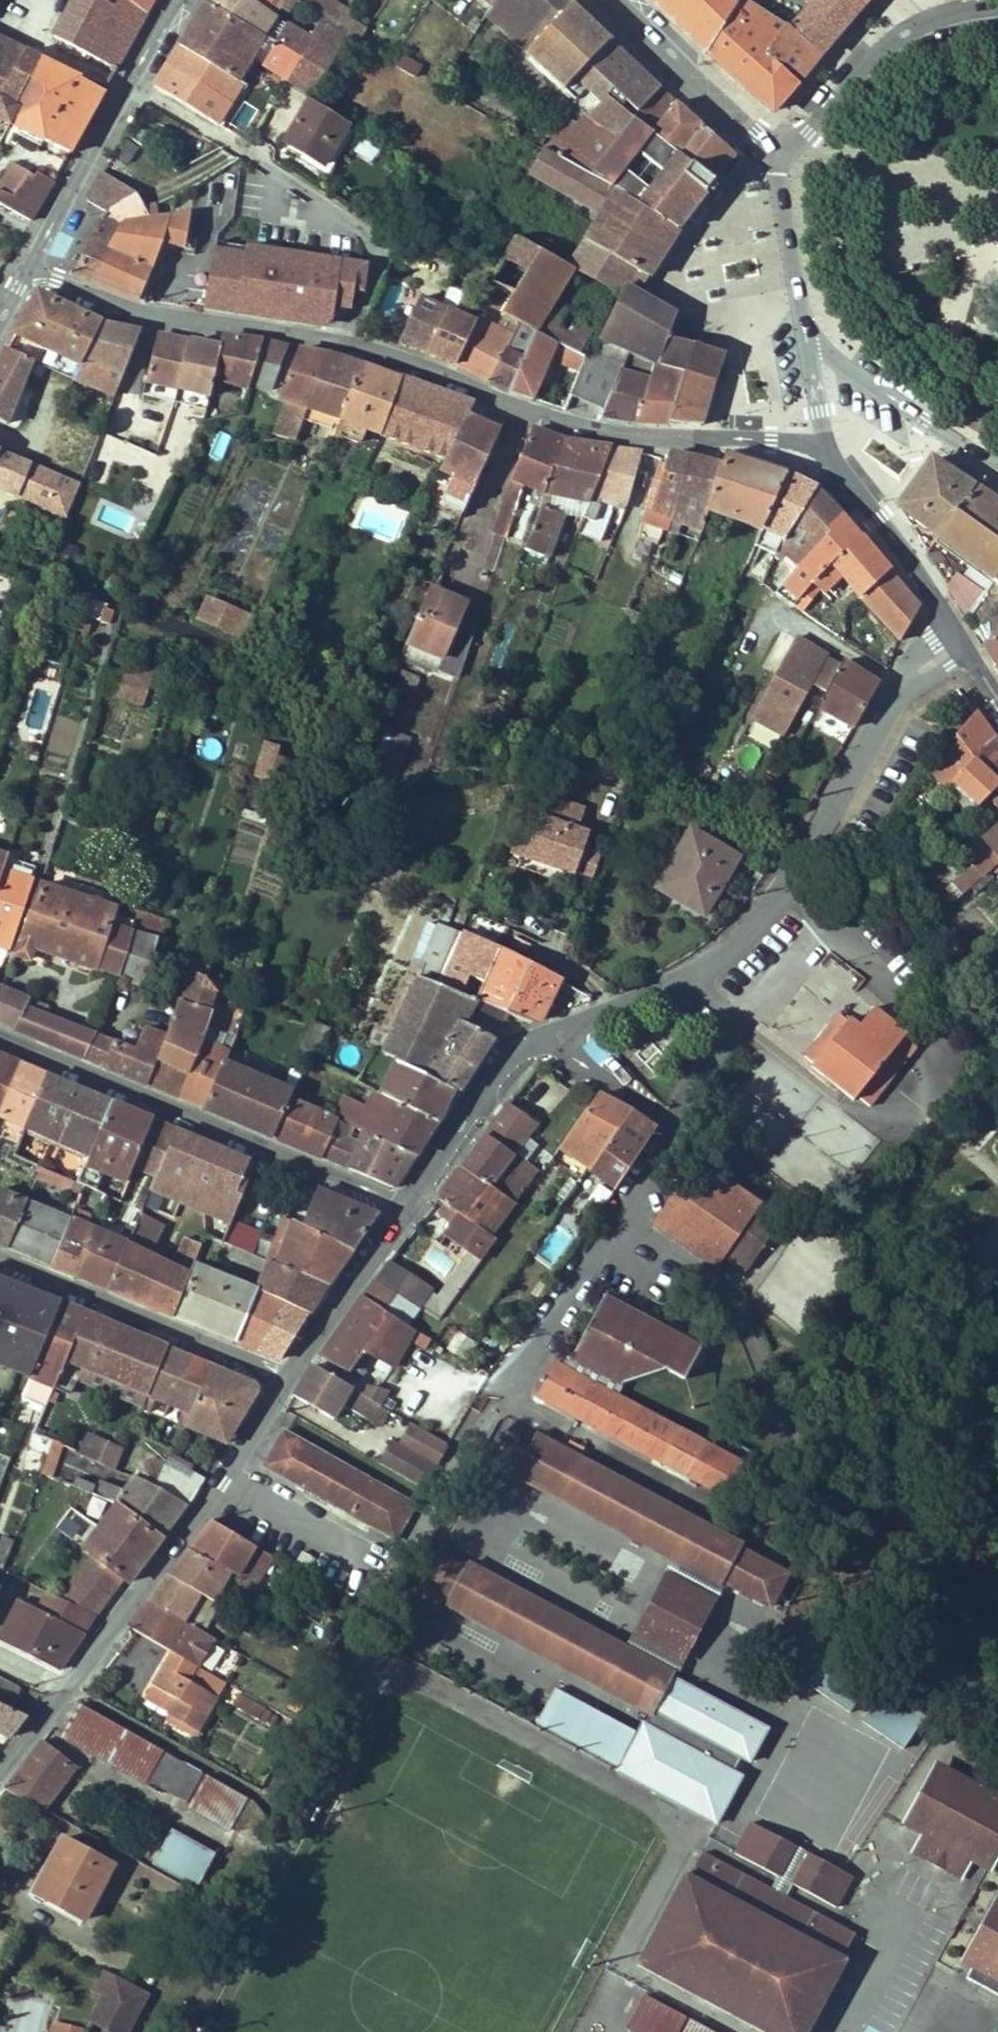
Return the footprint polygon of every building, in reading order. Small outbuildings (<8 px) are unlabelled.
[(103,0),(73,0),(54,36),(90,55),(115,6),(104,0),(103,0)] [(115,6),(90,55),(116,69),(147,14),(127,0),(118,0),(115,6)] [(147,14),(155,0),(127,0),(147,14)] [(207,4),(263,36),(275,17),(249,0),(209,0),(207,4)] [(275,17),(281,8),(286,0),(249,0),(275,17)] [(295,0),(286,0),(281,8),(290,13),(297,1),(295,0)] [(304,5),(323,16),(336,24),(347,9),(333,0),(307,0),(304,5)] [(567,0),(496,0),(494,3),(530,34),(519,46),(526,53),(564,89),(574,79),(586,66),(612,89),(600,103),(588,118),(592,121),(579,125),(567,132),(545,150),(612,188),(677,230),(714,183),(679,156),(651,134),(676,102),(567,0)] [(663,8),(708,52),(737,5),(732,0),(655,0),(663,8)] [(742,83),(764,54),(770,46),(752,29),(765,15),(745,0),(741,0),(737,5),(708,52),(742,83)] [(857,0),(813,0),(785,31),(820,57),(864,7),(857,0)] [(530,34),(494,3),(492,5),(485,16),(519,46),(530,34)] [(197,18),(179,46),(237,82),(263,36),(207,4),(197,18)] [(312,36),(287,79),(314,96),(346,39),(350,32),(336,24),(323,16),(312,36)] [(467,28),(474,33),(482,21),(475,16),(467,28)] [(288,22),(276,44),(299,58),(312,36),(288,22)] [(770,46),(764,54),(797,84),(820,57),(785,31),(783,29),(770,46)] [(43,61),(0,39),(0,119),(8,124),(43,61)] [(371,44),(361,39),(357,46),(367,51),(371,44)] [(264,64),(287,79),(299,58),(276,44),(264,64)] [(154,86),(217,124),(242,85),(237,82),(179,46),(154,86)] [(764,54),(742,83),(773,111),(797,84),(764,54)] [(400,57),(394,66),(414,77),(420,68),(400,57)] [(103,92),(43,61),(8,124),(69,153),(103,92)] [(586,66),(574,79),(600,103),(612,89),(586,66)] [(349,124),(310,100),(285,142),(301,152),(324,166),(349,124)] [(676,102),(651,134),(679,156),(701,126),(676,102)] [(356,128),(349,124),(324,166),(301,152),(296,159),(327,178),(356,128)] [(701,126),(679,156),(714,183),(733,153),(701,126)] [(545,150),(543,149),(536,162),(530,173),(529,174),(599,214),(584,240),(647,277),(677,230),(612,188),(545,150)] [(530,173),(536,162),(530,159),(524,169),(530,173)] [(35,177),(13,162),(0,184),(0,192),(14,197),(27,179),(32,182),(35,177)] [(136,194),(103,172),(87,201),(106,213),(108,214),(136,194)] [(53,182),(37,173),(35,177),(32,182),(27,179),(14,197),(0,192),(0,205),(30,221),(53,182)] [(123,223),(94,283),(139,300),(162,244),(195,250),(197,240),(192,240),(195,213),(184,192),(155,203),(158,218),(133,222),(123,223)] [(138,208),(133,222),(158,218),(155,203),(138,208)] [(106,213),(73,275),(94,283),(123,223),(108,214),(106,213)] [(519,323),(536,332),(580,354),(597,322),(555,300),(574,269),(569,266),(517,238),(491,283),(513,293),(501,314),(504,315),(519,323)] [(584,240),(569,266),(574,269),(619,294),(623,286),(625,287),(637,294),(647,277),(584,240)] [(330,319),(332,305),(349,307),(351,288),(355,263),(246,246),(245,254),(215,249),(204,307),(283,319),(285,305),(293,306),(291,320),(308,323),(309,316),(330,319)] [(355,263),(351,288),(361,290),(364,264),(355,263)] [(625,287),(598,341),(604,344),(627,354),(635,358),(660,307),(637,294),(625,287)] [(101,323),(38,293),(15,333),(81,365),(94,338),(101,323)] [(420,298),(398,344),(427,353),(457,365),(476,323),(420,298)] [(285,305),(283,319),(291,320),(293,306),(285,305)] [(676,316),(660,307),(635,358),(653,365),(683,374),(713,381),(722,352),(687,342),(668,337),(675,318),(676,316)] [(519,323),(504,315),(497,327),(513,335),(519,323)] [(476,323),(457,365),(489,383),(513,335),(497,327),(478,317),(476,323)] [(675,318),(668,337),(687,342),(693,324),(675,318)] [(141,331),(101,323),(94,338),(81,365),(74,379),(115,396),(141,331)] [(513,335),(489,383),(508,392),(522,362),(535,334),(536,332),(519,323),(513,335)] [(522,362),(508,392),(533,399),(550,358),(580,371),(585,358),(535,334),(522,362)] [(189,341),(158,335),(143,394),(174,402),(189,341)] [(219,348),(213,378),(247,389),(249,382),(257,359),(262,342),(221,338),(219,348)] [(219,348),(189,341),(174,402),(207,410),(213,378),(219,348)] [(257,359),(249,382),(270,391),(288,347),(262,342),(257,359)] [(580,371),(570,396),(605,411),(619,372),(627,354),(604,344),(599,354),(585,358),(580,371)] [(6,348),(0,360),(0,421),(6,424),(32,359),(6,348)] [(298,349),(279,397),(288,402),(276,436),(295,441),(302,420),(307,408),(327,355),(298,349)] [(342,359),(327,355),(307,408),(323,413),(335,417),(340,419),(350,396),(361,365),(342,359)] [(340,419),(334,435),(357,442),(362,428),(380,435),(401,379),(361,365),(350,396),(340,419)] [(649,380),(637,423),(668,424),(683,374),(653,365),(649,380)] [(649,380),(619,372),(605,411),(602,417),(637,423),(649,380)] [(683,374),(668,424),(700,426),(713,381),(683,374)] [(473,405),(401,379),(380,435),(446,460),(468,417),(473,405)] [(323,413),(307,408),(302,420),(331,429),(335,417),(323,413)] [(500,432),(468,417),(446,460),(427,497),(463,513),(500,432)] [(563,440),(532,428),(499,510),(513,517),(523,483),(546,491),(563,440)] [(86,477),(104,482),(111,459),(151,471),(157,452),(99,434),(86,477)] [(611,448),(563,440),(546,491),(544,494),(555,496),(549,509),(540,506),(524,551),(543,558),(560,513),(583,518),(611,448)] [(642,452),(611,448),(583,518),(576,533),(598,543),(613,506),(624,510),(627,504),(642,452)] [(690,459),(668,454),(663,470),(657,468),(644,510),(639,538),(658,544),(664,529),(669,531),(672,522),(690,459)] [(725,454),(721,466),(706,510),(761,529),(786,473),(725,454)] [(721,466),(690,459),(672,522),(681,525),(701,530),(706,510),(721,466)] [(900,508),(938,537),(956,513),(974,488),(932,460),(898,506),(900,508)] [(786,473),(761,529),(783,540),(816,489),(786,473)] [(997,540),(997,503),(974,488),(956,513),(997,540)] [(816,489),(783,540),(779,548),(799,567),(840,515),(816,489)] [(513,517),(499,510),(491,532),(505,538),(513,517)] [(937,539),(993,581),(984,593),(957,574),(948,587),(986,649),(997,632),(997,552),(997,551),(997,549),(997,540),(956,513),(938,537),(937,539)] [(799,567),(793,572),(775,593),(794,606),(800,598),(812,583),(813,582),(860,538),(840,515),(799,567)] [(681,525),(672,522),(669,531),(678,534),(681,525)] [(783,540),(761,529),(754,545),(774,556),(779,548),(783,540)] [(800,598),(794,606),(801,611),(819,589),(822,592),(840,574),(861,598),(888,572),(860,538),(813,582),(812,583),(800,598)] [(799,567),(779,548),(774,556),(793,572),(799,567)] [(919,608),(888,572),(861,598),(900,640),(919,608)] [(158,586),(149,581),(144,590),(154,595),(158,586)] [(466,604),(429,589),(401,655),(437,670),(459,620),(466,604)] [(199,619),(237,635),(245,616),(207,599),(199,619)] [(113,610),(104,607),(100,621),(108,624),(113,610)] [(93,619),(81,616),(77,630),(88,634),(93,619)] [(476,628),(459,620),(437,670),(459,678),(476,628)] [(997,669),(997,632),(986,649),(997,669)] [(825,660),(826,659),(796,637),(751,717),(783,736),(811,686),(825,694),(839,668),(825,660)] [(878,683),(843,661),(839,668),(825,694),(817,707),(852,727),(878,683)] [(123,666),(114,694),(141,703),(151,675),(123,666)] [(421,676),(402,669),(393,691),(412,698),(421,676)] [(940,781),(946,789),(953,782),(975,758),(994,738),(976,712),(955,736),(957,740),(946,758),(932,772),(940,781)] [(383,769),(398,734),(373,723),(358,758),(383,769)] [(997,774),(997,743),(994,738),(975,758),(953,782),(978,806),(997,786),(997,783),(993,778),(997,775),(997,774)] [(265,741),(253,776),(269,782),(280,746),(265,741)] [(946,789),(972,812),(978,806),(953,782),(946,789)] [(548,797),(541,816),(527,858),(546,865),(549,858),(556,860),(553,867),(573,874),(583,847),(588,833),(576,829),(583,809),(548,797)] [(527,858),(541,816),(527,811),(512,853),(527,858)] [(997,863),(997,824),(983,836),(990,845),(969,864),(973,868),(954,885),(962,895),(997,863)] [(704,916),(738,858),(691,830),(657,888),(704,916)] [(573,874),(592,881),(602,854),(583,847),(573,874)] [(31,880),(36,867),(8,857),(3,870),(31,880)] [(556,860),(549,858),(546,865),(553,867),(556,860)] [(888,865),(884,870),(889,875),(894,870),(888,865)] [(31,880),(3,870),(0,879),(0,933),(13,938),(31,880)] [(114,895),(72,882),(69,894),(110,907),(114,895)] [(69,894),(40,884),(23,935),(15,954),(29,960),(35,947),(119,977),(133,934),(131,933),(111,926),(115,914),(117,909),(110,907),(69,894)] [(947,891),(955,901),(962,895),(954,885),(947,891)] [(140,911),(133,934),(157,942),(159,942),(167,921),(140,911)] [(134,921),(115,914),(111,926),(131,933),(134,921)] [(411,1069),(429,1078),(448,1044),(450,1045),(462,1023),(458,1020),(468,997),(438,985),(461,933),(440,924),(403,1012),(382,1054),(397,1061),(411,1069)] [(13,938),(0,933),(0,946),(8,950),(13,938)] [(505,953),(461,933),(438,985),(468,997),(479,1002),(531,1024),(540,1021),(559,981),(505,953)] [(157,942),(133,934),(119,977),(143,986),(157,942)] [(943,938),(935,942),(939,949),(946,946),(943,938)] [(211,967),(192,961),(188,974),(207,980),(211,967)] [(207,980),(188,974),(181,995),(176,1008),(165,1037),(158,1058),(147,1084),(162,1090),(172,1065),(189,1073),(204,1041),(208,1028),(222,984),(207,980)] [(1,986),(0,987),(0,1023),(41,1040),(46,1017),(39,1014),(26,1009),(31,998),(1,986)] [(162,988),(157,1001),(176,1008),(181,995),(162,988)] [(479,1002),(468,997),(458,1020),(462,1023),(465,1024),(479,1002)] [(44,1004),(31,998),(26,1009),(39,1014),(44,1004)] [(863,1098),(877,1097),(917,1047),(904,1037),(907,1033),(874,1007),(859,1026),(850,1019),(846,1023),(837,1015),(804,1057),(814,1065),(812,1067),(854,1101),(857,1097),(861,1100),(863,1098)] [(64,1024),(46,1017),(41,1040),(57,1047),(64,1024)] [(313,1020),(297,1056),(316,1064),(320,1055),(316,1053),(328,1027),(313,1020)] [(465,1024),(462,1023),(450,1045),(448,1044),(429,1078),(453,1090),(458,1092),(493,1039),(465,1024)] [(83,1058),(93,1035),(64,1024),(57,1047),(83,1058)] [(133,1051),(112,1042),(102,1065),(147,1084),(158,1058),(165,1037),(143,1028),(133,1051)] [(226,1035),(208,1028),(204,1041),(221,1048),(226,1035)] [(236,1035),(227,1033),(226,1035),(221,1048),(204,1041),(189,1073),(179,1098),(204,1108),(224,1063),(236,1035)] [(112,1042),(93,1035),(83,1058),(102,1065),(112,1042)] [(19,1064),(0,1056),(0,1113),(19,1064)] [(397,1061),(380,1094),(437,1122),(453,1090),(429,1078),(411,1069),(397,1061)] [(292,1092),(224,1063),(204,1108),(273,1137),(290,1097),(292,1092)] [(0,1113),(0,1115),(14,1121),(7,1139),(18,1144),(23,1130),(25,1126),(46,1076),(19,1064),(0,1113)] [(189,1073),(172,1065),(162,1090),(179,1098),(189,1073)] [(25,1126),(90,1156),(112,1104),(46,1076),(25,1126)] [(415,1156),(437,1122),(380,1094),(375,1091),(367,1108),(346,1096),(334,1117),(337,1120),(415,1156)] [(589,1167),(591,1168),(631,1112),(598,1095),(561,1147),(589,1167)] [(318,1108),(290,1097),(273,1137),(322,1158),(337,1120),(334,1117),(318,1108)] [(863,1098),(861,1100),(870,1107),(877,1097),(863,1098)] [(103,1172),(126,1182),(132,1166),(152,1121),(112,1104),(90,1156),(88,1160),(78,1184),(83,1186),(95,1191),(103,1172)] [(536,1123),(509,1104),(462,1168),(514,1204),(537,1173),(525,1164),(538,1145),(526,1136),(536,1123)] [(591,1168),(589,1171),(615,1190),(655,1129),(631,1112),(591,1168)] [(337,1120),(322,1158),(394,1188),(415,1156),(337,1120)] [(132,1166),(157,1176),(176,1130),(152,1121),(132,1166)] [(25,1126),(23,1130),(88,1160),(90,1156),(25,1126)] [(215,1147),(176,1130),(157,1176),(151,1190),(231,1223),(255,1164),(215,1147)] [(697,1161),(653,1225),(715,1268),(723,1256),(746,1272),(782,1219),(697,1161)] [(42,1168),(37,1179),(67,1192),(72,1181),(42,1168)] [(445,1205),(439,1213),(454,1223),(446,1235),(468,1251),(482,1260),(496,1241),(489,1236),(514,1204),(462,1168),(438,1200),(445,1205)] [(73,1181),(69,1190),(79,1195),(83,1186),(78,1184),(73,1181)] [(8,1248),(27,1202),(0,1190),(0,1245),(8,1248)] [(319,1190),(303,1227),(353,1250),(376,1215),(319,1190)] [(27,1202),(8,1248),(52,1266),(71,1219),(54,1211),(54,1213),(27,1202)] [(71,1219),(52,1266),(78,1277),(87,1256),(82,1254),(92,1229),(90,1216),(75,1210),(71,1219)] [(127,1247),(109,1290),(173,1316),(190,1274),(194,1264),(202,1244),(185,1238),(174,1267),(149,1256),(161,1226),(140,1217),(133,1232),(128,1244),(127,1247)] [(284,1218),(268,1260),(269,1261),(277,1264),(293,1222),(284,1218)] [(303,1227),(293,1222),(277,1264),(328,1285),(353,1250),(303,1227)] [(245,1251),(252,1254),(260,1234),(231,1223),(223,1242),(245,1251)] [(87,1256),(78,1277),(109,1290),(127,1247),(128,1244),(133,1232),(126,1229),(121,1241),(92,1229),(82,1254),(87,1256)] [(240,1263),(264,1273),(269,1261),(268,1260),(252,1254),(245,1251),(240,1263)] [(431,1291),(421,1306),(440,1319),(482,1260),(468,1251),(438,1295),(431,1291)] [(390,1260),(374,1280),(419,1308),(421,1306),(431,1291),(433,1289),(390,1260)] [(284,1302),(310,1314),(328,1285),(277,1264),(269,1261),(264,1273),(257,1290),(284,1302)] [(190,1274),(173,1316),(236,1341),(257,1290),(194,1264),(190,1274)] [(374,1280),(363,1297),(407,1326),(419,1308),(374,1280)] [(30,1378),(60,1304),(37,1295),(36,1298),(0,1283),(0,1365),(30,1378)] [(236,1341),(259,1350),(284,1302),(257,1290),(236,1341)] [(320,1355),(351,1373),(366,1352),(394,1367),(414,1331),(407,1326),(363,1297),(320,1355)] [(701,1348),(603,1297),(570,1359),(567,1357),(561,1368),(552,1363),(535,1395),(728,1499),(746,1467),(616,1396),(623,1384),(666,1370),(684,1380),(701,1348)] [(259,1350),(281,1359),(310,1314),(284,1302),(259,1350)] [(21,1397),(45,1408),(54,1388),(83,1313),(60,1304),(30,1378),(21,1397)] [(83,1313),(54,1388),(69,1394),(74,1381),(80,1367),(119,1383),(148,1395),(166,1349),(83,1313)] [(447,1349),(455,1354),(466,1338),(458,1332),(447,1349)] [(416,1344),(424,1349),(430,1340),(421,1335),(416,1344)] [(455,1354),(466,1360),(476,1345),(466,1338),(455,1354)] [(148,1395),(141,1409),(149,1413),(155,1398),(183,1410),(177,1424),(185,1427),(189,1417),(190,1413),(210,1367),(188,1358),(166,1349),(148,1395)] [(312,1366),(294,1396),(334,1419),(342,1404),(380,1426),(388,1411),(379,1405),(364,1396),(312,1366)] [(80,1367),(74,1381),(141,1409),(148,1395),(119,1383),(80,1367)] [(190,1413),(189,1417),(231,1435),(257,1392),(253,1385),(210,1367),(190,1413)] [(364,1396),(379,1405),(387,1392),(368,1387),(364,1396)] [(189,1417),(185,1427),(225,1444),(231,1435),(189,1417)] [(410,1423),(398,1444),(436,1466),(448,1444),(410,1423)] [(283,1432),(281,1436),(410,1507),(413,1502),(283,1432)] [(513,1476),(676,1562),(692,1532),(721,1547),(704,1577),(721,1586),(723,1582),(770,1607),(788,1575),(740,1550),(743,1546),(579,1459),(584,1450),(570,1442),(565,1451),(552,1444),(535,1435),(531,1442),(526,1439),(523,1444),(516,1440),(507,1457),(519,1464),(513,1476)] [(281,1436),(269,1457),(277,1461),(343,1497),(398,1528),(410,1507),(281,1436)] [(80,1455),(111,1469),(119,1451),(88,1437),(80,1455)] [(379,1462),(424,1487),(436,1466),(398,1444),(391,1440),(379,1462)] [(42,1473),(51,1476),(62,1444),(52,1441),(42,1473)] [(140,1462),(133,1477),(154,1488),(165,1463),(152,1457),(140,1462)] [(277,1461),(269,1457),(263,1468),(393,1537),(398,1528),(343,1497),(277,1461)] [(154,1488),(186,1505),(203,1480),(167,1459),(165,1463),(154,1488)] [(76,1477),(73,1486),(92,1494),(97,1485),(76,1477)] [(117,1505),(161,1539),(186,1505),(154,1488),(133,1477),(128,1485),(124,1492),(117,1505)] [(92,1494),(117,1505),(124,1492),(100,1480),(97,1485),(92,1494)] [(123,1578),(128,1582),(161,1539),(117,1505),(84,1549),(93,1555),(123,1578)] [(189,1550),(230,1572),(243,1580),(256,1588),(256,1584),(247,1579),(251,1571),(260,1577),(272,1556),(212,1521),(189,1550)] [(607,1690),(635,1706),(657,1665),(673,1674),(721,1586),(704,1577),(721,1547),(692,1532),(676,1562),(628,1650),(607,1690)] [(2,1570),(11,1550),(0,1545),(0,1569),(2,1570)] [(200,1594),(213,1602),(230,1572),(189,1550),(169,1575),(200,1594)] [(302,1551),(296,1562),(310,1570),(316,1559),(302,1551)] [(465,1567),(439,1553),(421,1585),(447,1599),(445,1603),(607,1690),(628,1650),(467,1563),(465,1567)] [(60,1598),(95,1616),(123,1578),(93,1555),(81,1571),(60,1598)] [(247,1579),(256,1584),(260,1577),(251,1571),(247,1579)] [(184,1622),(203,1633),(219,1605),(213,1602),(200,1594),(169,1575),(150,1601),(184,1622)] [(243,1580),(236,1591),(258,1604),(264,1593),(256,1588),(243,1580)] [(40,1611),(48,1615),(57,1597),(49,1593),(40,1611)] [(258,1604),(274,1613),(280,1602),(264,1593),(258,1604)] [(58,1670),(95,1616),(60,1598),(57,1597),(48,1615),(40,1611),(20,1600),(0,1639),(0,1641),(58,1670)] [(171,1652),(197,1667),(214,1639),(203,1633),(184,1622),(150,1601),(129,1628),(171,1652)] [(226,1674),(237,1654),(219,1644),(208,1663),(226,1674)] [(168,1715),(198,1732),(226,1683),(197,1667),(171,1652),(152,1685),(153,1686),(177,1699),(170,1712),(168,1715)] [(673,1674),(657,1665),(635,1706),(652,1715),(646,1726),(642,1724),(621,1763),(685,1798),(681,1805),(707,1820),(733,1773),(721,1767),(729,1751),(741,1758),(759,1725),(671,1678),(673,1674)] [(9,1708),(18,1688),(0,1680),(0,1704),(9,1708)] [(146,1698),(170,1712),(177,1699),(153,1686),(146,1698)] [(926,1717),(884,1688),(861,1721),(902,1750),(926,1717)] [(615,1767),(634,1732),(554,1689),(535,1723),(615,1767)] [(239,1693),(232,1705),(258,1720),(264,1709),(265,1708),(239,1693)] [(9,1738),(26,1716),(9,1708),(0,1704),(0,1734),(9,1738)] [(78,1705),(61,1735),(146,1783),(164,1752),(78,1705)] [(264,1709),(258,1720),(266,1724),(272,1713),(264,1709)] [(166,1719),(196,1736),(198,1732),(168,1715),(166,1719)] [(280,1734),(289,1740),(297,1727),(287,1721),(280,1734)] [(767,1730),(759,1725),(741,1758),(749,1762),(767,1730)] [(5,1789),(42,1810),(73,1769),(52,1752),(54,1750),(42,1740),(5,1789)] [(741,1758),(729,1751),(721,1767),(733,1773),(741,1758)] [(149,1783),(186,1803),(202,1775),(165,1754),(149,1783)] [(685,1798),(621,1763),(617,1771),(681,1805),(685,1798)] [(936,1769),(908,1822),(924,1830),(913,1852),(960,1877),(971,1856),(989,1865),(997,1847),(997,1802),(936,1769)] [(740,1777),(733,1773),(707,1820),(715,1824),(740,1777)] [(204,1776),(187,1807),(230,1830),(247,1800),(204,1776)] [(247,1800),(230,1830),(247,1830),(268,1824),(259,1808),(248,1798),(247,1800)] [(853,1877),(751,1822),(734,1853),(778,1877),(793,1885),(836,1908),(853,1877)] [(216,1852),(172,1828),(153,1863),(197,1888),(216,1852)] [(34,1893),(84,1920),(113,1865),(63,1838),(34,1893)] [(786,1898),(771,1890),(702,1853),(689,1876),(685,1873),(636,1964),(763,2031),(808,2031),(847,1960),(842,1958),(855,1935),(786,1898)] [(793,1885),(778,1877),(771,1890),(786,1898),(793,1885)] [(964,1960),(973,1965),(983,1946),(997,1954),(997,1953),(997,1916),(994,1914),(997,1908),(997,1900),(964,1960)] [(997,1954),(983,1946),(973,1965),(966,1978),(997,1996),(997,1953),(997,1954)] [(91,2020),(114,2031),(127,2031),(148,1993),(105,1971),(95,1991),(104,1995),(91,2020)] [(686,2019),(643,1996),(627,2027),(636,2031),(679,2031),(686,2019)] [(689,2020),(683,2031),(712,2031),(689,2020)] [(51,2031),(84,2031),(86,2029),(53,2023),(51,2031)]
